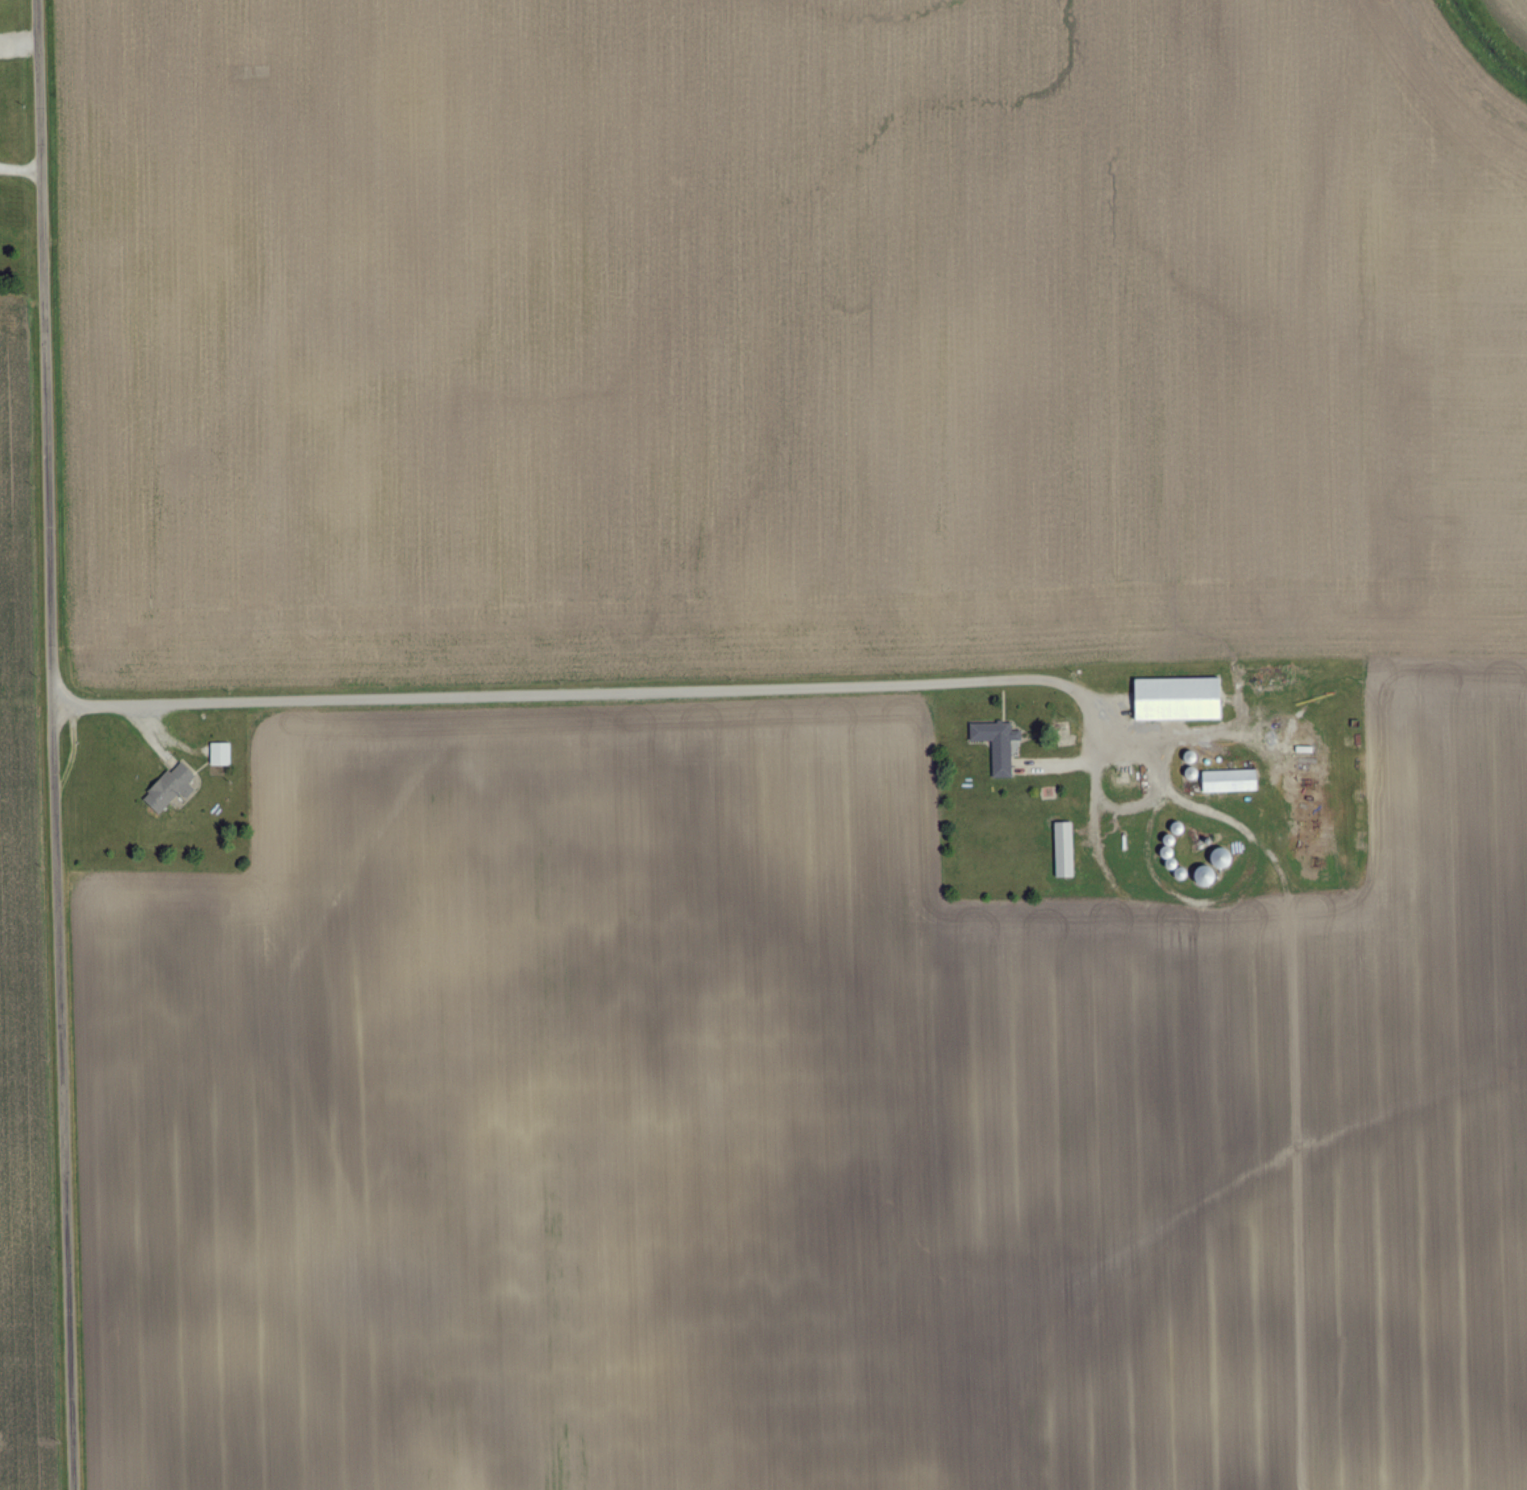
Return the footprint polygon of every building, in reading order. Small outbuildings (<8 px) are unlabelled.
[(972,744),(994,743),(995,780),(1014,780),(1013,743),(1024,742),(1023,733),(1014,733),(1014,725),(971,726),(972,744)] [(213,746),(213,768),(233,768),(232,746),(213,746)] [(145,801),(161,817),(173,804),(179,809),(196,792),(190,787),(198,778),(181,763),(145,801)] [(1260,794),(1260,773),(1206,774),(1206,795),(1260,794)] [(1057,826),(1059,870),(1069,870),(1070,880),(1076,880),(1074,825),(1057,826)]
